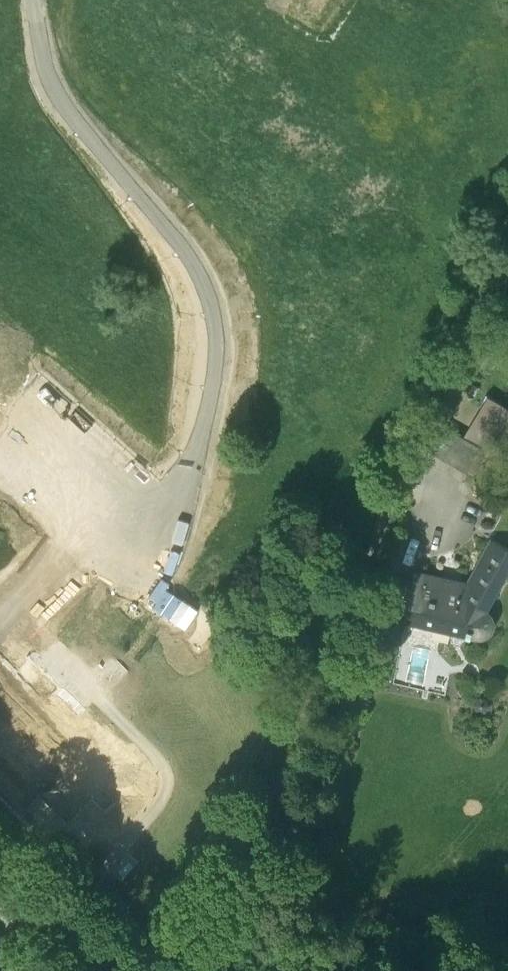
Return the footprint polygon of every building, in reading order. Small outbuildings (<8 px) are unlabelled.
[(489,396),(466,437),(482,446),(486,448),(507,408),(507,406),(489,396)] [(466,437),(447,426),(432,453),(467,473),(482,446),(466,437)] [(492,536),(468,581),(415,571),(404,627),(475,641),(480,641),(485,640),(491,638),(495,634),(497,629),(498,623),(496,618),(494,614),(490,611),(507,577),(507,505),(492,536)]
